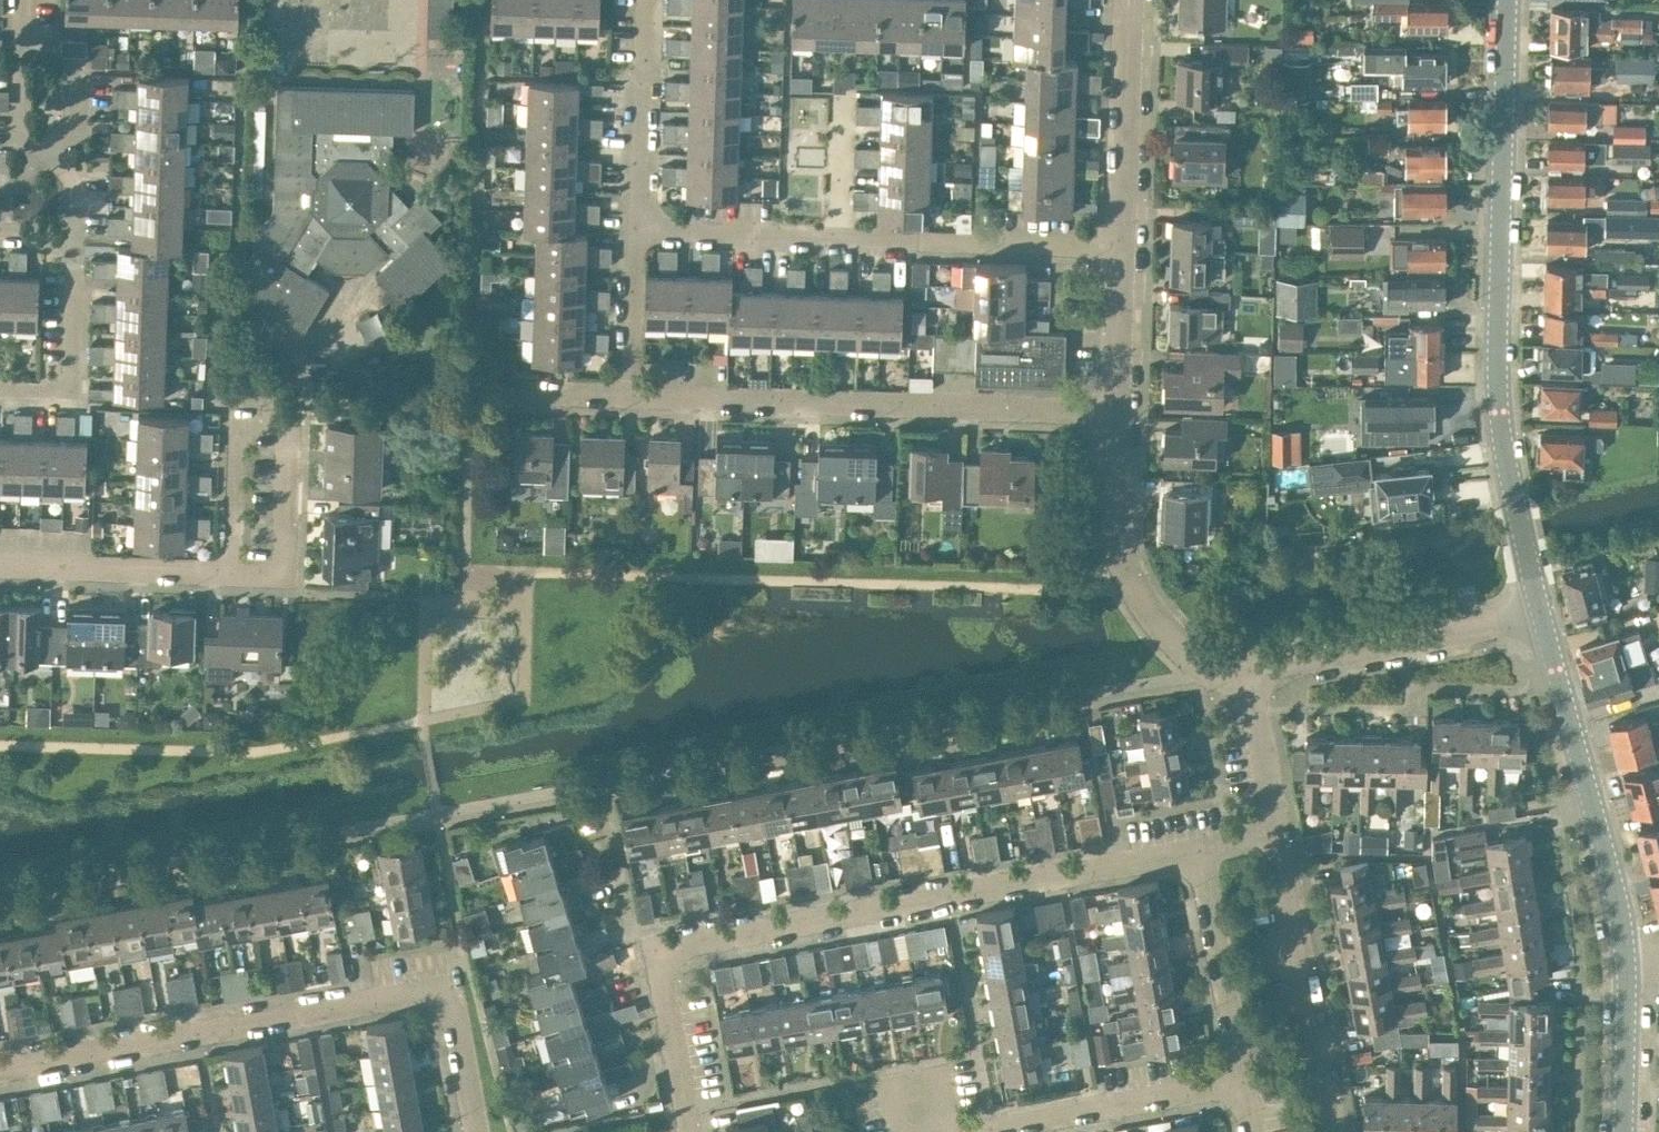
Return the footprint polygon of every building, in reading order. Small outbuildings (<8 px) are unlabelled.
[(66,14),(88,15),(89,0),(66,0),(66,14)] [(88,15),(108,15),(109,0),(89,0),(88,15)] [(108,15),(131,16),(131,0),(109,0),(108,15)] [(131,16),(150,17),(151,0),(131,0),(131,16)] [(150,17),(173,17),(174,0),(151,0),(150,17)] [(173,17),(194,18),(194,0),(174,0),(173,17)] [(194,18),(215,19),(216,0),(194,0),(194,18)] [(215,19),(238,19),(238,0),(216,0),(215,19)] [(427,35),(451,36),(452,0),(428,0),(427,35)] [(513,29),(514,0),(492,0),(491,28),(513,29)] [(534,30),(535,0),(514,0),(513,29),(534,30)] [(534,30),(556,30),(557,0),(535,0),(534,30)] [(556,30),(577,31),(578,0),(557,0),(556,30)] [(577,31),(598,32),(600,0),(578,0),(577,31)] [(791,38),(812,39),(814,0),(792,0),(791,38)] [(812,39),(832,39),(835,0),(814,0),(812,39)] [(832,39),(857,40),(858,0),(835,0),(832,39)] [(857,40),(878,41),(879,0),(858,0),(857,40)] [(878,41),(899,42),(901,0),(879,0),(878,41)] [(899,42),(919,42),(921,0),(901,0),(899,42)] [(919,42),(942,43),(943,0),(921,0),(919,42)] [(942,43),(963,43),(965,0),(943,0),(942,43)] [(1014,14),(1064,15),(1064,3),(1089,4),(1089,0),(1015,0),(1014,14)] [(1178,25),(1226,27),(1227,0),(1179,0),(1178,25)] [(1373,1),(1373,19),(1407,19),(1407,30),(1446,30),(1446,2),(1409,2),(1373,1)] [(668,2),(668,11),(692,12),(692,25),(742,26),(743,5),(668,2)] [(1552,7),(1552,26),(1613,28),(1614,19),(1599,18),(1600,8),(1552,7)] [(973,14),(972,33),(983,33),(984,14),(973,14)] [(1014,14),(1013,35),(1088,38),(1088,28),(1064,28),(1064,16),(1014,14)] [(1613,28),(1621,28),(1639,28),(1642,29),(1642,17),(1614,16),(1614,19),(1613,28)] [(667,36),(666,45),(741,48),(742,26),(692,25),(692,37),(667,36)] [(1613,28),(1552,26),(1551,46),(1586,47),(1586,36),(1613,36),(1613,28)] [(1094,29),(1094,38),(1099,38),(1103,38),(1103,29),(1099,29),(1094,29)] [(1653,29),(1642,29),(1642,40),(1652,40),(1653,29)] [(972,35),(971,46),(982,46),(983,36),(972,36),(972,35)] [(1087,47),(1088,38),(1013,35),(1013,57),(1025,58),(1025,57),(1063,59),(1063,46),(1087,47)] [(97,41),(97,51),(108,51),(108,41),(97,41)] [(1247,44),(1201,43),(1201,60),(1178,59),(1177,99),(1219,99),(1220,61),(1247,61),(1247,44)] [(1406,45),(1364,44),(1364,64),(1394,65),(1394,83),(1445,83),(1445,53),(1406,53),(1406,45)] [(666,45),(666,54),(691,54),(691,67),(740,69),(741,48),(666,45)] [(772,49),(771,70),(783,71),(784,49),(772,49)] [(118,51),(117,66),(129,67),(130,51),(118,51)] [(1590,55),(1552,54),(1551,88),(1588,89),(1589,78),(1604,79),(1604,65),(1589,64),(1590,55)] [(107,55),(92,55),(92,64),(107,65),(107,55)] [(1654,57),(1619,56),(1618,78),(1654,79),(1654,57)] [(163,57),(163,68),(171,68),(171,57),(163,57)] [(971,57),(970,78),(971,78),(980,78),(982,78),(983,57),(971,57)] [(1025,58),(1025,79),(1100,81),(1100,73),(1099,73),(1075,72),(1076,59),(1063,59),(1025,57),(1025,58)] [(214,59),(214,71),(228,71),(228,58),(214,58),(214,59)] [(555,73),(555,74),(563,74),(574,74),(575,75),(575,74),(576,59),(556,58),(555,73)] [(196,59),(195,70),(214,71),(214,59),(196,59)] [(511,60),(499,59),(498,71),(510,72),(511,60)] [(1283,62),(1283,98),(1309,98),(1309,62),(1283,62)] [(555,64),(544,64),(543,73),(554,73),(555,64)] [(666,79),(665,87),(740,90),(740,69),(691,67),(690,80),(666,79)] [(878,75),(878,84),(890,85),(897,85),(898,68),(878,68),(878,75)] [(962,70),(942,69),(941,86),(961,87),(962,70)] [(918,71),(907,70),(907,85),(918,85),(918,77),(918,71)] [(810,71),(791,71),(790,88),(810,89),(810,71)] [(112,88),(112,97),(187,100),(188,76),(138,74),(137,89),(112,88)] [(834,75),(833,89),(846,90),(846,85),(846,76),(834,75)] [(847,75),(846,84),(856,84),(856,75),(847,75)] [(918,77),(918,85),(929,86),(930,77),(918,77)] [(980,78),(971,78),(971,86),(980,87),(980,78)] [(1100,90),(1100,81),(1025,79),(1024,100),(1074,101),(1075,89),(1100,90)] [(528,80),(527,102),(577,104),(578,91),(602,92),(603,83),(528,80)] [(782,82),(774,82),(773,91),(782,92),(782,82)] [(1352,98),(1361,98),(1377,98),(1377,82),(1352,82),(1352,98)] [(257,245),(233,283),(261,300),(306,327),(329,288),(306,274),(317,257),(336,269),(366,269),(388,249),(393,255),(375,272),(387,285),(403,302),(451,258),(427,232),(442,219),(438,214),(434,210),(430,206),(420,195),(410,205),(389,183),(389,172),(391,171),(391,167),(392,141),(392,129),(413,130),(415,89),(312,86),(286,85),(277,84),(273,206),(273,208),(252,242),(257,245)] [(665,87),(665,95),(690,96),(690,109),(739,111),(740,90),(665,87)] [(0,88),(0,107),(9,107),(9,89),(0,88)] [(856,104),(855,112),(931,115),(932,93),(882,91),(881,105),(856,104)] [(771,95),(758,94),(758,107),(770,107),(771,95)] [(112,97),(112,106),(137,107),(136,119),(186,121),(187,100),(112,97)] [(1391,98),(1377,98),(1361,98),(1361,111),(1392,110),(1391,98)] [(968,99),(964,99),(964,110),(973,110),(973,104),(968,104),(968,99)] [(1546,103),(1545,116),(1550,116),(1550,126),(1584,127),(1584,120),(1600,120),(1600,101),(1600,100),(1551,99),(1550,103),(1546,103)] [(1024,100),(1023,120),(1098,123),(1099,118),(1099,114),(1074,113),(1074,101),(1024,100)] [(1396,106),(1396,118),(1408,118),(1408,126),(1444,126),(1444,100),(1408,100),(1408,107),(1396,106)] [(527,102),(527,123),(601,126),(601,117),(577,116),(577,104),(527,102)] [(771,104),(770,112),(782,112),(782,104),(771,104)] [(1217,107),(1217,119),(1235,120),(1235,108),(1217,107)] [(664,121),(664,130),(738,132),(739,111),(690,109),(689,122),(664,121)] [(855,112),(855,120),(881,121),(881,135),(930,136),(931,115),(855,112)] [(111,131),(111,139),(186,141),(186,121),(136,119),(136,132),(111,131)] [(993,121),(982,120),(981,134),(992,134),(993,121)] [(1023,120),(1022,143),(1073,145),(1074,131),(1098,132),(1098,123),(1023,120)] [(221,121),(221,136),(234,137),(235,122),(221,121)] [(1228,123),(1188,122),(1188,136),(1175,136),(1174,174),(1221,176),(1221,156),(1227,156),(1228,123)] [(527,123),(526,143),(576,145),(576,134),(601,134),(601,126),(527,123)] [(1645,124),(1614,123),(1614,138),(1645,139),(1645,124)] [(956,124),(956,137),(974,138),(974,124),(956,124)] [(664,130),(663,139),(689,140),(688,152),(738,154),(738,132),(664,130)] [(854,146),(854,155),(930,158),(930,136),(881,135),(880,147),(854,146)] [(1389,135),(1368,135),(1368,137),(1368,152),(1389,152),(1389,135)] [(111,139),(111,148),(135,149),(135,161),(185,163),(186,142),(111,139)] [(1583,140),(1550,139),(1549,164),(1582,165),(1583,161),(1605,161),(1606,141),(1583,140)] [(1650,142),(1612,141),(1611,161),(1650,162),(1650,142)] [(219,143),(218,158),(233,159),(234,143),(219,143)] [(1022,143),(1022,163),(1097,166),(1097,157),(1073,157),(1073,145),(1022,143)] [(526,144),(525,166),(600,168),(600,159),(576,159),(576,146),(526,144)] [(1443,144),(1398,144),(1398,155),(1406,155),(1406,172),(1443,172),(1443,144)] [(737,175),(738,154),(688,152),(688,165),(663,164),(662,173),(737,175)] [(854,155),(854,163),(879,164),(879,177),(929,179),(930,158),(854,155)] [(972,160),(961,160),(961,173),(971,173),(972,160)] [(110,173),(109,182),(184,185),(185,163),(135,161),(134,174),(110,173)] [(1022,163),(1021,185),(1072,187),(1072,174),(1096,175),(1097,166),(1022,163)] [(525,166),(524,187),(575,189),(575,176),(599,177),(600,168),(525,166)] [(1384,169),(1360,169),(1359,181),(1384,182),(1384,169)] [(736,198),(737,175),(662,173),(662,181),(687,182),(686,196),(736,198)] [(989,173),(979,173),(979,182),(989,182),(989,173)] [(1583,175),(1550,174),(1549,200),(1583,201),(1583,196),(1592,196),(1593,182),(1583,182),(1583,175)] [(853,190),(853,198),(928,201),(929,179),(879,177),(878,190),(853,190)] [(776,180),(764,180),(764,192),(775,192),(776,180)] [(109,182),(109,191),(134,192),(134,204),(183,206),(184,185),(109,182)] [(1444,183),(1381,182),(1381,192),(1394,192),(1394,210),(1443,211),(1444,183)] [(1021,185),(1020,208),(1095,210),(1096,200),(1072,199),(1072,187),(1021,185)] [(524,187),(524,209),(599,212),(599,203),(574,202),(575,189),(524,187)] [(1304,192),(1279,191),(1278,220),(1304,221),(1304,192)] [(971,193),(957,192),(956,201),(971,202),(971,193)] [(1646,198),(1616,197),(1615,212),(1646,213),(1646,198)] [(853,198),(852,207),(878,208),(877,220),(927,222),(928,201),(853,198)] [(1651,198),(1651,209),(1658,209),(1658,198),(1651,198)] [(108,216),(108,224),(182,227),(183,206),(134,204),(133,217),(108,216)] [(211,206),(210,220),(231,221),(231,207),(211,206)] [(1234,209),(1233,222),(1276,222),(1276,209),(1234,208),(1234,209)] [(524,209),(523,230),(536,231),(573,232),(573,219),(598,220),(599,212),(524,209)] [(970,211),(956,211),(956,228),(970,228),(970,211)] [(1604,232),(1604,234),(1658,235),(1658,214),(1604,213),(1604,214),(1604,232)] [(1599,215),(1585,214),(1584,219),(1548,218),(1547,247),(1584,248),(1584,230),(1599,230),(1599,215)] [(1171,220),(1170,249),(1224,251),(1224,238),(1211,237),(1211,221),(1171,220)] [(1361,223),(1332,223),(1332,256),(1361,256),(1361,223)] [(108,224),(108,233),(132,234),(132,246),(168,247),(168,248),(182,249),(182,227),(108,224)] [(536,231),(536,252),(610,255),(611,245),(586,245),(586,232),(573,232),(536,231)] [(1444,238),(1394,238),(1394,266),(1444,266),(1444,238)] [(495,241),(482,241),(482,249),(495,249),(495,241)] [(93,258),(92,267),(168,269),(168,248),(132,246),(118,246),(118,259),(93,258)] [(1635,249),(1596,248),(1595,254),(1595,260),(1635,260),(1636,255),(1635,249)] [(665,324),(668,249),(659,249),(658,274),(645,273),(643,323),(665,324)] [(668,249),(665,324),(686,325),(688,274),(675,273),(676,249),(668,249)] [(1170,249),(1169,277),(1189,278),(1208,279),(1223,279),(1223,264),(1224,251),(1170,249)] [(16,325),(18,250),(10,250),(9,275),(0,275),(0,325),(16,325)] [(18,250),(16,325),(37,326),(39,276),(26,275),(27,250),(18,250)] [(194,250),(194,270),(207,271),(208,250),(194,250)] [(688,274),(686,325),(707,325),(710,251),(702,250),(701,274),(688,274)] [(710,251),(707,325),(728,326),(729,326),(730,289),(731,276),(717,275),(718,251),(710,251)] [(1261,251),(1260,265),(1273,265),(1273,251),(1261,251)] [(536,252),(535,274),(585,275),(585,263),(610,264),(610,255),(536,252)] [(913,261),(913,281),(917,281),(923,282),(924,261),(913,261)] [(962,284),(974,285),(1049,288),(1049,279),(1024,278),(1024,265),(962,263),(962,284)] [(1547,264),(1546,284),(1606,286),(1607,286),(1607,284),(1607,277),(1607,270),(1582,269),(1583,266),(1547,264)] [(728,326),(728,339),(750,340),(753,265),(744,265),(743,290),(730,289),(729,326),(728,326)] [(753,265),(750,340),(771,340),(773,291),(761,290),(762,265),(753,265)] [(773,291),(771,340),(793,341),(795,266),(786,266),(786,291),(773,291)] [(795,266),(793,341),(814,342),(816,292),(803,292),(804,266),(795,266)] [(117,276),(117,289),(167,291),(168,269),(92,267),(92,275),(117,276)] [(828,293),(816,292),(814,342),(836,343),(838,268),(829,268),(828,293)] [(838,268),(836,343),(857,344),(859,294),(846,293),(847,268),(838,268)] [(859,294),(857,344),(878,344),(881,269),(872,269),(872,294),(859,294)] [(881,269),(878,344),(900,345),(901,341),(907,342),(908,326),(905,326),(901,326),(902,295),(889,294),(890,270),(881,269)] [(194,270),(193,292),(207,292),(207,271),(194,270)] [(535,274),(534,295),(609,297),(610,288),(585,288),(585,275),(535,274)] [(491,277),(482,277),(481,290),(490,291),(491,277)] [(1444,277),(1406,277),(1405,283),(1392,283),(1392,298),(1406,298),(1406,303),(1443,304),(1444,277)] [(1313,279),(1279,279),(1279,311),(1313,312),(1313,279)] [(1546,284),(1545,303),(1581,304),(1582,294),(1606,294),(1606,286),(1546,284)] [(974,285),(973,304),(1022,306),(1023,295),(1048,297),(1049,288),(974,285)] [(91,301),(91,310),(166,313),(167,291),(117,289),(116,302),(92,301),(91,301)] [(1229,293),(1189,291),(1189,304),(1168,303),(1167,335),(1219,337),(1220,306),(1228,307),(1229,293)] [(489,303),(490,295),(481,295),(481,308),(489,308),(489,303)] [(501,295),(490,295),(489,303),(501,304),(501,295)] [(534,295),(533,316),(584,318),(584,305),(609,306),(609,297),(534,295)] [(911,304),(910,326),(915,327),(922,327),(923,304),(911,304)] [(973,304),(972,328),(976,328),(1047,330),(1048,317),(1022,316),(1022,306),(973,304)] [(1580,309),(1545,308),(1544,333),(1579,334),(1580,309)] [(91,310),(91,319),(92,319),(116,320),(116,332),(165,334),(166,313),(91,310)] [(491,315),(481,315),(480,335),(491,336),(491,315)] [(533,316),(533,338),(607,341),(608,331),(583,331),(584,318),(533,316)] [(1304,320),(1280,320),(1279,348),(1303,349),(1304,320)] [(1384,332),(1384,351),(1443,352),(1443,326),(1408,325),(1408,332),(1384,332)] [(915,331),(914,345),(933,346),(932,367),(975,369),(975,370),(974,381),(1063,384),(1065,331),(1047,330),(976,328),(976,333),(934,331),(915,331)] [(1617,342),(1617,331),(1591,330),(1590,341),(1617,342)] [(1629,332),(1617,331),(1617,342),(1629,342),(1629,332)] [(90,344),(89,353),(164,356),(165,334),(116,332),(115,345),(91,344),(90,344)] [(195,334),(194,355),(205,355),(206,335),(195,334)] [(533,338),(532,360),(582,362),(582,348),(607,349),(607,341),(533,338)] [(1260,344),(1260,351),(1261,351),(1268,351),(1272,352),(1272,340),(1265,339),(1260,344)] [(1539,344),(1538,360),(1543,360),(1543,369),(1579,371),(1589,372),(1594,367),(1595,348),(1590,342),(1544,340),(1544,344),(1539,344)] [(1167,369),(1166,401),(1218,402),(1219,373),(1238,373),(1238,352),(1189,351),(1188,370),(1167,369)] [(1442,377),(1443,352),(1384,351),(1384,368),(1408,369),(1408,376),(1442,377)] [(728,353),(712,352),(712,361),(728,362),(728,353)] [(89,353),(89,362),(90,362),(115,362),(114,374),(164,376),(164,356),(89,353)] [(1295,386),(1294,355),(1273,355),(1274,387),(1295,386)] [(1378,371),(1378,355),(1351,355),(1351,371),(1378,371)] [(1601,368),(1600,382),(1635,383),(1635,364),(1635,361),(1607,360),(1607,368),(1601,368)] [(327,363),(312,362),(311,379),(338,380),(338,371),(327,370),(327,363)] [(89,385),(89,395),(163,398),(164,376),(114,374),(114,386),(89,385)] [(750,376),(750,385),(767,386),(767,376),(750,376)] [(1579,381),(1578,381),(1543,380),(1542,409),(1578,410),(1579,381)] [(203,390),(195,389),(194,405),(203,405),(203,390)] [(1432,396),(1361,396),(1361,411),(1361,426),(1361,441),(1428,441),(1428,426),(1432,426),(1432,424),(1436,419),(1436,412),(1432,407),(1432,396)] [(1615,422),(1615,407),(1589,406),(1588,422),(1615,422)] [(328,430),(326,489),(380,490),(382,430),(382,413),(342,412),(342,425),(328,425),(328,430)] [(0,472),(0,487),(21,488),(23,413),(15,413),(14,430),(14,438),(1,438),(0,472)] [(23,413),(21,488),(42,488),(44,439),(31,438),(31,430),(32,413),(23,413)] [(44,439),(42,488),(63,489),(66,414),(57,414),(56,430),(56,439),(44,439)] [(66,414),(63,489),(86,490),(87,440),(74,439),(74,430),(74,414),(66,414)] [(138,430),(138,437),(213,440),(213,431),(188,430),(188,417),(139,416),(138,430)] [(1165,430),(1164,460),(1214,462),(1215,431),(1225,432),(1225,430),(1225,418),(1191,417),(1191,429),(1165,429),(1165,430)] [(1300,430),(1272,430),(1272,461),(1300,461),(1300,430)] [(1582,433),(1541,431),(1540,461),(1564,462),(1563,473),(1581,473),(1582,446),(1602,447),(1602,435),(1582,434),(1582,433)] [(516,432),(514,480),(550,481),(549,497),(567,497),(567,481),(569,451),(569,440),(551,439),(552,433),(516,432)] [(622,436),(583,434),(581,487),(634,489),(636,451),(622,450),(622,436)] [(108,437),(96,436),(95,449),(108,450),(108,437)] [(650,436),(648,487),(654,488),(654,489),(677,490),(677,498),(680,498),(679,508),(691,509),(692,490),(693,458),(679,458),(679,437),(650,436)] [(138,437),(137,459),(187,461),(187,448),(213,449),(213,440),(138,437)] [(699,460),(698,491),(743,493),(746,439),(717,438),(717,455),(700,454),(699,460)] [(746,439),(743,493),(788,494),(790,462),(790,458),(774,457),(775,441),(746,439)] [(802,463),(801,494),(846,496),(848,443),(819,442),(818,459),(802,458),(802,463)] [(848,443),(846,496),(875,497),(875,515),(895,515),(895,498),(891,497),(892,465),(892,461),(876,460),(877,444),(848,443)] [(912,446),(910,487),(931,489),(930,500),(944,500),(942,530),(956,531),(957,501),(959,463),(945,462),(945,448),(912,446)] [(999,449),(979,449),(979,462),(962,461),(960,500),(985,502),(985,495),(1031,497),(1033,457),(998,455),(999,449)] [(1367,456),(1332,459),(1334,480),(1369,477),(1367,456)] [(187,461),(137,459),(136,480),(211,483),(212,474),(186,473),(187,461)] [(1377,484),(1369,484),(1373,518),(1397,515),(1396,507),(1427,504),(1427,505),(1429,504),(1429,502),(1428,502),(1427,488),(1429,487),(1429,488),(1431,487),(1431,485),(1430,485),(1429,469),(1429,467),(1427,468),(1414,469),(1413,465),(1392,467),(1393,471),(1378,473),(1376,473),(1376,475),(1377,484)] [(1164,490),(1162,530),(1205,532),(1206,505),(1212,505),(1213,479),(1178,478),(1177,491),(1164,490)] [(94,479),(94,492),(106,492),(106,479),(94,479)] [(136,480),(136,501),(185,503),(186,491),(211,492),(211,483),(136,480)] [(136,501),(135,523),(210,526),(210,517),(185,516),(185,503),(136,501)] [(325,514),(324,544),(378,546),(379,503),(344,502),(343,515),(325,514)] [(430,508),(430,521),(441,521),(441,508),(430,508)] [(89,514),(76,514),(75,529),(89,529),(89,514)] [(50,519),(41,519),(40,527),(49,528),(50,519)] [(779,519),(778,530),(794,531),(794,519),(779,519)] [(209,534),(210,526),(135,523),(134,545),(183,547),(184,533),(209,534)] [(103,524),(93,524),(93,534),(103,534),(103,524)] [(511,531),(510,531),(509,531),(507,532),(505,533),(504,534),(504,535),(503,536),(503,537),(503,538),(503,539),(504,541),(505,542),(506,543),(508,544),(509,545),(511,545),(512,544),(514,544),(515,543),(516,542),(517,541),(517,539),(517,538),(517,537),(517,536),(517,535),(516,533),(514,532),(512,531),(511,531)] [(755,555),(755,557),(793,558),(793,556),(794,536),(755,535),(755,555)] [(718,538),(718,554),(741,555),(742,539),(718,538)] [(378,546),(324,544),(322,573),(340,574),(340,586),(368,587),(368,575),(376,575),(378,546)] [(882,546),(881,559),(894,560),(895,547),(882,546)] [(1645,572),(1658,572),(1658,554),(1646,554),(1645,572)] [(1566,580),(1562,581),(1565,594),(1604,584),(1601,570),(1595,571),(1592,556),(1565,563),(1567,569),(1563,570),(1566,580)] [(1645,589),(1658,589),(1658,572),(1645,572),(1645,589)] [(421,574),(421,590),(436,590),(436,575),(421,574)] [(1604,584),(1565,594),(1569,607),(1572,606),(1575,617),(1579,616),(1581,622),(1606,615),(1602,600),(1608,598),(1604,584)] [(11,659),(12,606),(0,606),(0,659),(11,659)] [(42,607),(12,606),(11,659),(53,661),(54,629),(41,628),(42,607)] [(54,629),(54,661),(96,662),(97,609),(68,608),(68,629),(54,629)] [(96,662),(137,663),(139,624),(137,624),(137,626),(125,626),(126,610),(97,609),(96,662)] [(152,624),(139,624),(137,663),(160,664),(161,651),(192,652),(193,612),(152,611),(152,624)] [(282,614),(221,612),(220,635),(207,635),(206,678),(233,679),(233,664),(280,666),(282,614)] [(1577,660),(1583,679),(1647,659),(1638,629),(1579,647),(1583,658),(1577,660)] [(1654,680),(1647,659),(1583,679),(1589,700),(1654,680)] [(193,702),(180,714),(188,723),(201,711),(193,702)] [(1122,746),(1144,742),(1180,735),(1175,707),(1139,714),(1142,729),(1119,733),(1122,746)] [(62,709),(56,709),(52,711),(51,717),(53,721),(61,723),(64,719),(65,713),(62,709)] [(204,711),(204,725),(217,726),(218,712),(204,711)] [(1610,724),(1615,743),(1658,732),(1658,718),(1648,721),(1646,714),(1610,724)] [(136,715),(124,715),(124,726),(136,727),(136,715)] [(1446,757),(1461,757),(1468,757),(1468,736),(1461,736),(1461,718),(1433,717),(1432,741),(1434,741),(1433,787),(1445,787),(1446,757)] [(1489,736),(1489,719),(1461,718),(1461,736),(1468,736),(1468,757),(1461,757),(1460,805),(1472,806),(1473,759),(1489,759),(1489,758),(1496,758),(1496,737),(1489,736)] [(1518,719),(1489,719),(1489,736),(1496,737),(1496,758),(1489,758),(1489,759),(1489,788),(1501,789),(1502,758),(1524,758),(1524,735),(1517,735),(1518,719)] [(1106,749),(1101,721),(1089,723),(1094,751),(1106,749)] [(1615,743),(1620,762),(1656,753),(1654,746),(1658,745),(1658,732),(1615,743)] [(1127,773),(1149,769),(1185,762),(1180,735),(1144,742),(1147,757),(1125,761),(1127,773)] [(1319,776),(1334,777),(1334,776),(1341,776),(1341,755),(1334,755),(1335,737),(1306,737),(1306,750),(1293,750),(1292,777),(1306,777),(1305,808),(1318,808),(1319,776)] [(1363,738),(1335,737),(1334,755),(1341,755),(1341,776),(1334,776),(1334,777),(1333,807),(1347,807),(1347,777),(1362,777),(1368,777),(1369,756),(1362,756),(1363,738)] [(1374,789),(1389,790),(1390,777),(1396,777),(1397,757),(1390,757),(1391,739),(1363,738),(1362,756),(1369,756),(1368,777),(1362,777),(1361,808),(1374,808),(1374,789)] [(1047,745),(1024,749),(1031,786),(1045,784),(1046,790),(1059,787),(1050,739),(1046,740),(1047,745)] [(1055,739),(1050,739),(1059,787),(1072,785),(1071,779),(1085,776),(1078,739),(1056,744),(1055,739)] [(1419,739),(1391,739),(1390,757),(1397,757),(1396,777),(1390,777),(1389,790),(1389,809),(1402,809),(1403,778),(1426,778),(1426,755),(1419,755),(1419,739)] [(1000,748),(996,749),(1005,798),(1018,795),(1017,789),(1031,786),(1024,749),(1001,753),(1000,748)] [(993,755),(969,759),(976,796),(991,794),(992,800),(1005,798),(996,749),(992,750),(993,755)] [(946,758),(942,759),(950,807),(963,805),(962,799),(976,796),(969,759),(947,763),(946,758)] [(939,764),(914,769),(921,807),(936,804),(938,810),(950,807),(942,759),(938,760),(939,764)] [(1190,789),(1185,762),(1149,769),(1152,783),(1129,787),(1131,800),(1190,789)] [(870,763),(866,764),(875,813),(888,810),(887,803),(901,801),(894,764),(871,768),(870,763)] [(1111,763),(1096,766),(1099,779),(1100,779),(1112,777),(1113,776),(1111,763)] [(862,815),(875,813),(866,764),(862,764),(863,769),(840,774),(847,811),(860,808),(862,815)] [(1623,776),(1628,795),(1658,787),(1658,766),(1623,776)] [(808,825),(821,823),(813,773),(808,774),(809,779),(785,783),(793,822),(806,819),(808,825)] [(817,773),(813,773),(821,823),(835,820),(834,814),(847,811),(840,774),(818,778),(817,773)] [(1117,802),(1112,777),(1100,779),(1104,804),(1117,802)] [(754,790),(731,794),(738,832),(752,829),(753,835),(767,832),(758,783),(753,784),(754,790)] [(763,783),(758,783),(767,832),(781,830),(780,824),(793,822),(785,783),(763,788),(763,783)] [(1538,797),(1536,783),(1522,786),(1525,799),(1538,797)] [(1628,795),(1633,814),(1658,807),(1658,787),(1628,795)] [(700,800),(678,804),(685,841),(686,851),(700,848),(699,845),(712,842),(703,793),(699,794),(700,800)] [(708,793),(703,793),(712,842),(725,840),(724,834),(738,832),(731,794),(709,798),(708,793)] [(598,814),(596,801),(585,803),(588,816),(598,814)] [(1516,815),(1513,802),(1487,806),(1490,820),(1516,815)] [(658,853),(649,803),(645,804),(646,810),(623,814),(630,851),(644,849),(645,855),(658,853)] [(670,844),(685,841),(678,804),(655,808),(654,803),(649,803),(658,853),(671,850),(670,844)] [(1103,841),(1098,814),(1078,818),(1083,845),(1103,841)] [(1048,815),(1036,817),(1037,825),(1042,852),(1055,850),(1048,815)] [(1424,824),(1439,824),(1439,816),(1425,815),(1424,824)] [(502,873),(513,869),(530,864),(531,867),(553,859),(552,855),(566,851),(562,837),(576,832),(572,821),(544,830),(545,833),(523,840),(522,837),(504,843),(493,846),(502,873)] [(1658,842),(1658,821),(1636,827),(1641,847),(1658,842)] [(1037,825),(1023,828),(1028,855),(1042,852),(1037,825)] [(1418,829),(1404,828),(1404,846),(1417,846),(1418,829)] [(1387,830),(1370,829),(1369,850),(1386,850),(1387,830)] [(1487,855),(1490,869),(1491,869),(1492,876),(1513,872),(1512,865),(1531,862),(1526,834),(1486,841),(1484,830),(1454,834),(1458,860),(1487,855)] [(995,832),(982,834),(987,862),(1001,860),(997,840),(995,832)] [(1314,832),(1302,834),(1305,847),(1313,848),(1314,832)] [(1330,833),(1314,832),(1313,848),(1329,848),(1330,833)] [(1360,832),(1345,832),(1344,849),(1360,849),(1360,832)] [(982,834),(969,837),(974,865),(987,862),(982,834)] [(1448,836),(1435,838),(1436,850),(1450,848),(1448,836)] [(377,878),(386,876),(425,869),(420,842),(372,851),(377,878)] [(923,870),(924,874),(944,870),(939,842),(919,846),(923,868),(923,870)] [(1641,847),(1646,866),(1658,862),(1658,842),(1641,847)] [(923,870),(923,868),(919,846),(919,843),(898,847),(903,874),(923,870)] [(513,869),(521,895),(538,890),(539,893),(562,886),(561,882),(556,868),(584,859),(580,846),(566,851),(552,855),(553,859),(531,867),(530,864),(513,869)] [(867,853),(854,855),(859,881),(872,879),(867,853)] [(466,855),(454,859),(457,869),(470,865),(466,855)] [(854,855),(841,857),(846,884),(859,881),(854,855)] [(832,886),(827,858),(813,861),(818,889),(832,886)] [(890,859),(884,860),(886,874),(892,873),(890,859)] [(1331,887),(1336,914),(1354,910),(1353,904),(1375,900),(1376,906),(1377,906),(1406,900),(1403,888),(1394,890),(1393,884),(1372,888),(1367,859),(1341,864),(1344,883),(1327,887),(1327,888),(1331,887)] [(813,861),(800,863),(805,891),(818,889),(813,861)] [(884,874),(881,861),(875,862),(877,875),(884,874)] [(1425,861),(1411,864),(1415,883),(1429,881),(1425,861)] [(1535,890),(1531,862),(1512,865),(1513,872),(1492,876),(1491,869),(1490,869),(1461,874),(1463,886),(1492,881),(1495,896),(1496,896),(1497,903),(1518,899),(1517,893),(1535,890)] [(800,863),(787,866),(792,894),(805,891),(800,863)] [(386,876),(391,903),(430,896),(425,869),(386,876)] [(336,874),(336,875),(338,885),(352,882),(350,872),(336,874)] [(758,872),(746,874),(751,901),(763,899),(758,872)] [(538,890),(521,895),(530,921),(546,916),(548,919),(570,912),(569,907),(564,894),(592,885),(588,873),(561,882),(562,886),(539,893),(538,890)] [(737,904),(751,901),(746,874),(732,877),(737,904)] [(1437,879),(1439,891),(1456,889),(1456,888),(1463,886),(1461,874),(1454,875),(1454,876),(1437,879)] [(336,875),(328,877),(330,886),(338,885),(336,875)] [(328,877),(300,882),(308,920),(335,915),(330,886),(328,877)] [(1650,879),(1654,896),(1658,894),(1658,877),(1650,879)] [(704,880),(691,883),(696,911),(709,909),(704,880)] [(282,925),(308,920),(300,882),(274,887),(282,925)] [(354,893),(352,882),(338,885),(340,896),(354,893)] [(1122,915),(1158,908),(1154,882),(1117,888),(1120,904),(1098,908),(1100,920),(1122,916),(1122,915)] [(691,883),(678,885),(683,913),(696,911),(691,883)] [(274,887),(247,892),(254,930),(282,925),(274,887)] [(1522,921),(1540,918),(1535,890),(1517,893),(1518,899),(1497,903),(1496,896),(1495,896),(1465,901),(1466,909),(1467,914),(1497,909),(1499,924),(1500,924),(1501,931),(1523,927),(1522,921)] [(655,918),(650,891),(636,893),(641,921),(655,918)] [(193,892),(165,897),(173,936),(199,931),(200,931),(194,901),(193,892)] [(247,892),(220,897),(228,935),(254,930),(247,892)] [(1453,903),(1452,894),(1442,895),(1444,905),(1453,903)] [(1088,922),(1083,895),(1070,897),(1075,925),(1088,922)] [(436,923),(430,896),(391,903),(396,930),(398,930),(401,946),(423,942),(420,926),(436,923)] [(147,941),(173,936),(165,897),(139,902),(147,941)] [(201,940),(228,935),(220,897),(194,901),(200,931),(199,931),(201,940)] [(530,921),(538,947),(555,941),(556,945),(579,937),(577,933),(591,929),(586,915),(600,910),(596,898),(569,907),(570,912),(548,919),(546,916),(530,921)] [(1066,926),(1061,898),(1048,901),(1053,929),(1066,926)] [(1336,914),(1341,941),(1360,938),(1359,932),(1380,927),(1382,934),(1411,928),(1408,915),(1379,921),(1377,906),(1376,906),(1375,900),(1353,904),(1354,910),(1336,914)] [(1445,913),(1466,909),(1465,901),(1443,905),(1445,913)] [(139,902),(113,906),(120,946),(147,941),(139,902)] [(105,949),(120,946),(113,906),(86,911),(95,958),(106,956),(105,949)] [(375,934),(370,906),(343,911),(348,939),(375,934)] [(977,914),(982,941),(1018,935),(1013,907),(977,914)] [(1105,946),(1127,942),(1127,941),(1163,934),(1158,908),(1122,915),(1122,916),(1125,930),(1103,935),(1105,946)] [(482,925),(477,909),(464,913),(469,929),(482,925)] [(58,917),(60,926),(61,926),(66,956),(67,956),(92,951),(94,959),(95,958),(86,911),(58,917)] [(1544,946),(1540,918),(1522,921),(1523,927),(1501,931),(1500,924),(1499,924),(1469,930),(1459,932),(1461,943),(1471,941),(1471,942),(1502,937),(1504,952),(1505,952),(1506,959),(1527,955),(1526,949),(1544,946)] [(946,923),(932,926),(936,946),(938,956),(952,953),(946,923)] [(555,941),(538,947),(546,972),(548,976),(571,970),(586,964),(585,959),(581,947),(609,937),(605,924),(591,929),(577,933),(579,937),(556,945),(555,941)] [(60,926),(33,931),(41,970),(69,965),(67,956),(66,956),(61,926),(60,926)] [(932,926),(921,928),(924,948),(936,946),(932,926)] [(1360,938),(1341,941),(1347,969),(1365,966),(1363,959),(1386,955),(1387,962),(1416,956),(1414,943),(1385,949),(1382,934),(1380,927),(1359,932),(1360,938)] [(925,953),(924,948),(921,928),(904,931),(909,956),(925,953)] [(14,975),(41,970),(33,931),(7,936),(14,975)] [(898,958),(893,933),(877,936),(882,961),(898,958)] [(1072,954),(1068,933),(1057,935),(1058,941),(1053,942),(1055,957),(1072,954)] [(1132,968),(1168,962),(1163,934),(1127,941),(1127,942),(1130,958),(1108,962),(1108,963),(1110,973),(1132,969),(1132,968)] [(1018,935),(982,941),(986,968),(1023,961),(1018,935)] [(0,937),(0,978),(14,975),(7,936),(0,937)] [(484,937),(469,940),(472,954),(487,950),(484,937)] [(866,938),(852,941),(856,966),(871,963),(866,938)] [(838,943),(823,946),(829,978),(830,982),(836,981),(834,970),(844,969),(856,966),(851,941),(838,943)] [(1081,942),(1077,943),(1079,952),(1087,950),(1086,946),(1081,942)] [(1506,964),(1510,986),(1532,983),(1531,976),(1548,974),(1544,946),(1526,949),(1527,955),(1506,959),(1505,952),(1504,952),(1474,957),(1476,970),(1506,964)] [(817,973),(812,948),(796,951),(801,976),(817,973)] [(1087,950),(1079,952),(1083,969),(1084,978),(1084,979),(1100,976),(1095,949),(1087,950)] [(346,977),(342,950),(329,952),(333,980),(346,977)] [(613,950),(585,959),(586,964),(589,972),(617,963),(613,950)] [(790,978),(785,953),(769,956),(774,981),(790,978)] [(1390,975),(1387,962),(1386,955),(1363,959),(1365,966),(1347,970),(1352,996),(1370,993),(1369,987),(1390,983),(1392,989),(1421,984),(1419,970),(1390,975)] [(301,957),(288,960),(293,987),(307,984),(301,957)] [(758,958),(742,961),(746,982),(747,987),(763,984),(758,958)] [(1473,974),(1470,958),(1454,961),(1456,977),(1473,974)] [(293,987),(288,960),(275,962),(280,989),(293,987)] [(1077,980),(1073,960),(1062,962),(1066,982),(1077,980)] [(742,961),(730,963),(734,984),(746,982),(742,961)] [(1023,961),(986,968),(992,996),(1028,989),(1023,961)] [(1173,988),(1168,962),(1132,968),(1132,969),(1135,984),(1112,988),(1113,991),(1114,1000),(1137,996),(1137,995),(1173,988)] [(735,988),(734,984),(730,963),(714,966),(719,991),(735,988)] [(248,967),(235,970),(239,997),(253,994),(248,967)] [(235,970),(221,972),(226,999),(239,997),(235,970)] [(528,978),(536,1004),(554,999),(555,1003),(579,995),(578,991),(571,970),(548,976),(546,972),(528,978)] [(894,1019),(921,1014),(914,978),(913,978),(912,972),(902,974),(903,980),(887,983),(894,1019)] [(180,975),(185,1003),(199,1000),(194,973),(180,975)] [(941,973),(914,978),(921,1014),(948,1009),(941,973)] [(171,1005),(185,1003),(180,975),(166,978),(171,1005)] [(275,988),(272,975),(265,977),(268,990),(275,988)] [(500,986),(497,976),(484,980),(488,990),(500,986)] [(1099,976),(1084,979),(1089,1004),(1104,1002),(1099,976)] [(875,985),(860,988),(867,1024),(894,1019),(887,983),(886,983),(885,977),(874,979),(875,985)] [(554,999),(536,1004),(545,1031),(562,1025),(564,1029),(587,1021),(586,1016),(582,1003),(610,994),(605,981),(578,991),(579,995),(555,1003),(554,999)] [(140,982),(127,985),(132,1013),(146,1010),(140,982)] [(1395,1004),(1392,989),(1390,983),(1369,987),(1370,993),(1352,996),(1357,1024),(1371,1022),(1373,1035),(1400,1030),(1399,1024),(1414,1021),(1413,1015),(1427,1012),(1424,998),(1395,1004)] [(1533,988),(1532,983),(1510,986),(1510,1001),(1479,1000),(1479,1014),(1509,1014),(1509,1029),(1510,1029),(1510,1036),(1532,1036),(1532,1030),(1549,1030),(1550,1000),(1537,1000),(1537,988),(1533,988)] [(82,984),(72,986),(74,995),(84,993),(82,984)] [(127,985),(113,987),(119,1015),(132,1013),(127,985)] [(813,1034),(840,1029),(834,993),(832,993),(830,986),(820,989),(821,995),(806,998),(813,1034)] [(1082,1008),(1078,987),(1067,989),(1071,1010),(1082,1008)] [(860,988),(834,993),(840,1029),(867,1024),(860,988)] [(1178,1015),(1173,988),(1137,995),(1137,996),(1140,1010),(1117,1015),(1118,1018),(1119,1027),(1142,1022),(1178,1015)] [(1028,989),(992,996),(996,1022),(1033,1016),(1028,989)] [(1105,1002),(1114,1000),(1113,991),(1103,993),(1105,1002)] [(74,995),(73,995),(78,1023),(91,1020),(86,992),(84,993),(74,995)] [(1470,1001),(1469,994),(1459,996),(1460,1003),(1470,1001)] [(73,995),(59,997),(64,1025),(78,1023),(73,995)] [(767,1005),(752,1008),(758,1044),(785,1039),(779,1003),(776,1003),(775,997),(766,998),(767,1005)] [(806,998),(779,1003),(785,1039),(813,1034),(806,998)] [(496,1000),(484,1003),(485,1004),(488,1017),(500,1014),(496,1000)] [(33,1003),(19,1005),(24,1032),(37,1030),(33,1003)] [(19,1005),(6,1008),(10,1034),(24,1032),(19,1005)] [(545,1031),(553,1057),(571,1051),(573,1055),(595,1048),(594,1043),(589,1029),(618,1019),(613,1007),(586,1016),(587,1021),(564,1029),(562,1025),(545,1031)] [(729,1049),(758,1044),(752,1008),(723,1013),(729,1049)] [(1033,1016),(996,1022),(1002,1051),(1038,1044),(1035,1028),(1048,1026),(1046,1013),(1033,1016)] [(1072,1016),(1076,1037),(1086,1035),(1082,1014),(1072,1016)] [(1142,1022),(1145,1037),(1122,1042),(1124,1054),(1183,1043),(1178,1015),(1142,1022)] [(1107,1020),(1108,1029),(1119,1027),(1118,1018),(1107,1020)] [(367,1026),(372,1054),(410,1047),(405,1019),(367,1026)] [(1509,1041),(1509,1057),(1510,1057),(1510,1064),(1532,1064),(1532,1057),(1549,1058),(1549,1030),(1532,1030),(1532,1036),(1510,1036),(1510,1029),(1509,1029),(1479,1029),(1479,1040),(1509,1041)] [(1096,1045),(1109,1043),(1107,1030),(1093,1033),(1096,1045)] [(1400,1030),(1373,1035),(1376,1046),(1402,1041),(1400,1030)] [(1421,1031),(1400,1030),(1402,1041),(1401,1046),(1421,1047),(1421,1031)] [(324,1062),(335,1060),(337,1060),(332,1032),(319,1034),(324,1062)] [(571,1051),(553,1057),(562,1083),(580,1077),(581,1081),(604,1073),(603,1069),(598,1055),(626,1046),(622,1033),(594,1043),(595,1048),(573,1055),(571,1051)] [(1092,1062),(1086,1035),(1076,1037),(1062,1040),(1064,1050),(1073,1049),(1076,1065),(1092,1062)] [(315,1064),(311,1036),(297,1038),(302,1066),(315,1064)] [(1459,1051),(1459,1037),(1436,1038),(1436,1051),(1459,1051)] [(510,1042),(496,1047),(504,1072),(519,1068),(510,1042)] [(1046,1043),(1038,1044),(1002,1051),(1006,1078),(1043,1071),(1040,1054),(1047,1053),(1046,1043)] [(1109,1043),(1096,1045),(1098,1062),(1112,1060),(1109,1043)] [(224,1052),(229,1080),(268,1073),(263,1045),(224,1052)] [(415,1074),(410,1047),(372,1054),(376,1081),(415,1074)] [(1467,1056),(1467,1071),(1478,1071),(1478,1069),(1478,1056),(1467,1056)] [(1530,1085),(1548,1085),(1549,1058),(1532,1057),(1532,1064),(1510,1064),(1510,1057),(1509,1057),(1478,1056),(1478,1069),(1508,1069),(1508,1084),(1508,1091),(1530,1091),(1530,1085)] [(338,1080),(335,1060),(324,1062),(328,1082),(338,1080)] [(630,1060),(603,1069),(604,1073),(581,1081),(580,1077),(562,1083),(571,1109),(589,1103),(590,1107),(613,1100),(607,1082),(635,1073),(630,1060)] [(1401,1118),(1394,1118),(1394,1096),(1401,1096),(1401,1095),(1402,1065),(1388,1065),(1388,1096),(1364,1095),(1364,1118),(1370,1118),(1370,1131),(1400,1131),(1401,1118)] [(1428,1118),(1421,1118),(1422,1096),(1428,1097),(1428,1096),(1429,1065),(1416,1065),(1416,1096),(1401,1095),(1401,1096),(1394,1096),(1394,1118),(1401,1118),(1400,1131),(1428,1131),(1428,1118)] [(1428,1096),(1428,1097),(1422,1096),(1421,1118),(1428,1118),(1428,1131),(1455,1131),(1457,1066),(1445,1066),(1444,1096),(1428,1096)] [(163,1068),(150,1070),(155,1097),(168,1095),(163,1068)] [(155,1097),(150,1070),(137,1072),(141,1100),(155,1097)] [(321,1091),(317,1071),(296,1075),(299,1092),(309,1090),(310,1093),(321,1091)] [(268,1073),(229,1080),(234,1107),(273,1100),(268,1073)] [(415,1074),(376,1081),(381,1108),(420,1101),(415,1074)] [(131,1075),(123,1076),(125,1083),(132,1082),(131,1075)] [(1467,1075),(1467,1083),(1478,1084),(1478,1075),(1467,1075)] [(110,1077),(97,1079),(102,1107),(115,1105),(110,1077)] [(89,1110),(102,1107),(97,1079),(83,1082),(89,1110)] [(1478,1094),(1478,1084),(1467,1083),(1467,1094),(1478,1094)] [(1508,1084),(1478,1084),(1478,1094),(1478,1097),(1508,1098),(1508,1112),(1508,1119),(1530,1119),(1530,1113),(1548,1113),(1548,1085),(1530,1085),(1530,1091),(1508,1091),(1508,1084)] [(56,1087),(43,1089),(48,1116),(61,1114),(56,1087)] [(342,1107),(339,1087),(329,1089),(333,1109),(342,1107)] [(35,1119),(48,1116),(43,1089),(30,1092),(35,1119)] [(663,1107),(662,1098),(645,1101),(646,1110),(663,1107)] [(326,1119),(322,1099),(311,1100),(315,1121),(326,1119)] [(234,1107),(238,1131),(253,1131),(278,1127),(273,1100),(234,1107)] [(420,1101),(381,1108),(386,1131),(402,1131),(425,1128),(420,1101)] [(158,1113),(161,1131),(190,1131),(187,1119),(185,1108),(158,1113)] [(802,1131),(813,1131),(809,1111),(798,1113),(802,1131)] [(1548,1113),(1530,1113),(1530,1119),(1508,1119),(1508,1112),(1477,1112),(1477,1125),(1507,1126),(1507,1131),(1553,1131),(1553,1114),(1548,1114),(1548,1113)] [(158,1113),(131,1118),(133,1131),(161,1131),(158,1113)] [(344,1114),(334,1116),(337,1131),(347,1131),(344,1114)] [(524,1117),(515,1120),(515,1122),(517,1131),(522,1131),(530,1130),(528,1119),(525,1120),(524,1117)] [(105,1123),(106,1131),(133,1131),(131,1118),(105,1123)] [(187,1119),(190,1131),(199,1131),(196,1118),(187,1119)] [(727,1131),(768,1131),(766,1119),(725,1127),(726,1128),(727,1131)] [(1160,1131),(1199,1131),(1198,1122),(1166,1128),(1165,1120),(1147,1123),(1148,1131),(1160,1129),(1160,1131)] [(105,1123),(77,1128),(78,1131),(106,1131),(105,1123)]
